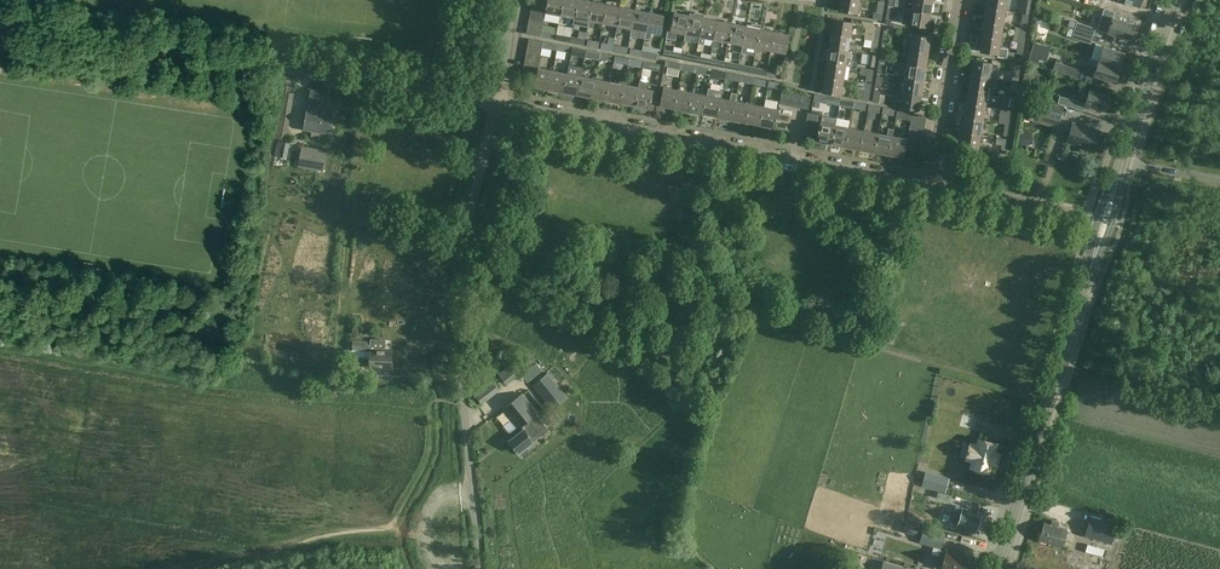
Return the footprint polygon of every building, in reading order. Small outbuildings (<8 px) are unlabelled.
[(547,0),(546,7),(545,11),(560,14),(563,0),(547,0)] [(575,17),(578,0),(563,0),(560,14),(574,17),(575,17)] [(574,17),(573,24),(588,27),(589,20),(593,1),(590,0),(578,0),(575,17),(574,17)] [(839,9),(858,12),(860,0),(840,0),(839,9)] [(912,8),(931,11),(933,0),(913,0),(912,8)] [(1005,10),(1007,0),(987,0),(986,8),(1005,10)] [(593,28),(594,21),(603,23),(607,3),(593,1),(589,20),(588,27),(593,28)] [(607,3),(603,23),(618,25),(621,6),(607,3)] [(545,14),(545,11),(546,7),(532,4),(530,11),(545,14)] [(623,26),(632,28),(636,9),(621,6),(618,25),(616,33),(621,34),(623,26)] [(929,26),(931,11),(912,8),(909,23),(929,26)] [(1003,25),(1005,10),(986,8),(984,22),(1003,25)] [(650,12),(636,9),(632,28),(630,36),(636,37),(637,29),(646,31),(650,12)] [(529,19),(543,21),(545,14),(530,11),(529,19)] [(685,33),(686,34),(690,14),(674,11),(671,31),(668,30),(666,38),(675,39),(677,32),(685,33)] [(664,14),(650,12),(646,31),(645,38),(650,39),(652,32),(660,34),(664,14)] [(686,34),(685,33),(684,40),(690,41),(691,35),(700,36),(704,17),(703,17),(704,14),(695,12),(695,15),(690,14),(686,34)] [(1041,19),(1032,16),(1031,24),(1036,25),(1040,22),(1041,19)] [(1134,23),(1112,16),(1107,32),(1129,39),(1130,36),(1132,33),(1132,29),(1134,23)] [(704,17),(700,36),(698,43),(704,44),(705,37),(714,39),(718,20),(704,17)] [(853,21),(834,18),(831,32),(851,35),(853,21)] [(528,26),(542,29),(543,21),(529,19),(528,26)] [(718,20),(714,39),(712,46),(718,48),(720,40),(729,42),(732,22),(718,20)] [(1096,27),(1077,21),(1074,29),(1093,35),(1096,27)] [(729,42),(743,44),(747,25),(732,22),(729,42)] [(982,36),(1001,39),(1003,25),(984,22),(982,36)] [(752,26),(747,25),(743,44),(758,47),(762,28),(760,28),(761,24),(752,23),(752,26)] [(526,33),(541,36),(542,29),(528,26),(526,33)] [(776,31),(762,28),(758,47),(772,50),(776,31)] [(1091,43),(1093,35),(1074,29),(1072,37),(1091,43)] [(557,33),(545,31),(544,37),(556,39),(557,33)] [(786,53),(790,33),(776,31),(772,50),(786,53)] [(831,32),(829,47),(848,50),(851,35),(831,32)] [(912,34),(909,48),(928,51),(931,37),(912,34)] [(1001,39),(982,36),(979,50),(998,53),(998,57),(1006,58),(1008,49),(999,47),(1001,39)] [(585,39),(574,37),(573,42),(584,45),(585,39)] [(543,41),(529,38),(528,46),(542,48),(543,41)] [(588,39),(587,45),(598,48),(600,42),(588,39)] [(870,51),(876,52),(878,40),(872,39),(870,51)] [(556,44),(544,41),(543,47),(554,50),(556,44)] [(602,42),(601,48),(613,50),(614,45),(602,42)] [(570,46),(558,44),(557,50),(569,52),(570,46)] [(617,45),(616,51),(627,53),(628,47),(617,45)] [(1103,45),(1098,60),(1120,67),(1122,62),(1124,58),(1124,54),(1125,52),(1103,45)] [(528,46),(526,53),(541,55),(542,48),(528,46)] [(571,53),(583,55),(584,49),(573,47),(571,53)] [(853,61),(847,60),(848,50),(829,47),(827,61),(846,64),(846,65),(852,66),(853,61)] [(643,50),(631,48),(630,54),(641,56),(643,50)] [(907,62),(926,65),(928,51),(909,48),(907,62)] [(664,49),(663,55),(681,59),(682,53),(670,51),(670,50),(664,49)] [(645,51),(644,56),(659,59),(660,54),(645,51)] [(600,58),(611,61),(613,55),(601,52),(600,58)] [(539,63),(541,55),(526,53),(525,60),(539,63)] [(685,54),(684,60),(695,62),(696,56),(685,54)] [(626,63),(627,58),(615,55),(614,61),(626,63)] [(709,64),(710,59),(699,56),(698,62),(709,64)] [(641,60),(630,58),(628,64),(640,66),(641,60)] [(973,59),(970,74),(989,77),(992,62),(973,59)] [(538,70),(539,67),(539,63),(525,60),(524,67),(538,70)] [(1118,73),(1120,67),(1098,60),(1096,67),(1090,66),(1088,73),(1115,82),(1116,80),(1118,77),(1118,73)] [(644,61),(643,67),(654,69),(655,63),(644,61)] [(668,67),(679,69),(681,64),(669,61),(668,67)] [(824,75),(844,78),(846,65),(846,64),(827,61),(824,75)] [(899,67),(906,68),(905,77),(924,80),(926,65),(907,62),(900,61),(899,67)] [(726,67),(738,70),(739,64),(728,62),(726,67)] [(1053,70),(1076,78),(1079,69),(1056,62),(1053,70)] [(741,70),(752,73),(753,67),(742,64),(741,70)] [(569,66),(568,73),(564,92),(579,94),(582,75),(583,68),(569,66)] [(522,74),(537,77),(538,70),(524,67),(522,74)] [(535,86),(550,89),(554,70),(539,67),(538,70),(537,77),(535,86)] [(755,73),(766,75),(768,69),(756,67),(755,73)] [(711,75),(723,78),(724,72),(712,69),(711,75)] [(550,89),(564,92),(568,73),(554,70),(550,89)] [(769,76),(781,78),(782,72),(770,70),(769,76)] [(726,72),(725,78),(737,80),(738,74),(726,72)] [(970,74),(968,89),(987,92),(989,77),(970,74)] [(596,78),(582,75),(579,94),(593,97),(596,78)] [(822,91),(841,94),(844,78),(824,75),(822,91)] [(902,92),(922,94),(924,80),(905,77),(902,92)] [(593,97),(607,100),(611,81),(596,78),(593,97)] [(619,83),(611,81),(607,100),(621,103),(625,84),(624,84),(625,79),(620,78),(619,83)] [(754,84),(765,86),(766,80),(755,78),(754,84)] [(768,86),(779,89),(780,83),(769,80),(768,86)] [(647,88),(639,86),(636,105),(650,108),(653,90),(656,91),(657,84),(648,83),(647,88)] [(639,86),(625,84),(621,103),(636,105),(639,86)] [(660,105),(675,108),(679,89),(664,86),(660,105)] [(707,95),(703,114),(718,117),(721,98),(721,97),(722,90),(709,88),(707,95)] [(314,99),(322,101),(324,92),(311,89),(309,99),(314,99)] [(693,92),(679,89),(675,108),(690,111),(693,92)] [(783,89),(780,104),(787,105),(790,91),(783,89)] [(968,89),(966,103),(985,106),(987,92),(968,89)] [(1110,102),(1110,98),(1111,96),(1089,89),(1085,104),(1106,111),(1108,105),(1110,102)] [(285,139),(293,93),(281,91),(273,137),(278,138),(275,155),(287,157),(290,140),(285,139)] [(790,91),(787,105),(794,107),(797,92),(790,91)] [(690,111),(703,114),(707,95),(693,92),(690,111)] [(718,117),(733,120),(736,100),(735,100),(737,93),(731,92),(730,99),(721,98),(718,117)] [(801,108),(804,94),(797,92),(794,107),(801,108)] [(900,106),(919,109),(922,94),(902,92),(900,106)] [(809,109),(811,95),(804,94),(801,108),(809,109)] [(825,102),(837,105),(838,99),(826,96),(825,102)] [(1074,99),(1059,96),(1057,103),(1072,107),(1074,99)] [(323,109),(324,106),(322,106),(322,101),(314,99),(313,104),(312,104),(311,107),(307,106),(303,128),(327,132),(331,110),(323,109)] [(840,99),(839,105),(851,107),(852,101),(840,99)] [(733,120),(746,122),(750,103),(736,100),(733,120)] [(853,108),(865,110),(866,104),(855,102),(853,108)] [(746,122),(761,125),(765,106),(750,103),(746,122)] [(966,103),(964,117),(983,120),(985,106),(966,103)] [(1038,126),(1055,131),(1062,110),(1045,104),(1038,126)] [(868,111),(879,113),(880,107),(869,105),(868,111)] [(779,109),(765,106),(761,125),(775,128),(779,109)] [(882,114),(893,116),(894,110),(883,108),(882,114)] [(896,116),(908,119),(909,113),(897,111),(896,116)] [(806,119),(821,122),(822,115),(808,112),(806,119)] [(927,116),(912,113),(911,120),(925,123),(927,116)] [(817,141),(832,144),(836,125),(837,118),(822,115),(821,122),(819,129),(818,137),(817,141)] [(964,117),(962,131),(980,134),(983,120),(964,117)] [(819,129),(821,122),(806,119),(805,127),(819,129)] [(924,130),(925,123),(911,120),(909,128),(924,130)] [(1066,142),(1094,151),(1100,132),(1083,127),(1083,125),(1072,121),(1066,142)] [(850,127),(836,125),(832,144),(846,147),(850,127)] [(804,134),(818,137),(819,129),(805,127),(804,134)] [(864,130),(850,127),(846,147),(860,149),(864,130)] [(875,152),(889,155),(892,136),(894,129),(888,128),(887,135),(878,133),(875,152)] [(908,135),(923,138),(924,130),(909,128),(908,135)] [(878,133),(864,130),(860,149),(875,152),(878,133)] [(959,146),(978,149),(980,134),(962,131),(959,146)] [(908,135),(907,139),(907,142),(921,145),(923,138),(908,135)] [(904,158),(905,149),(907,142),(907,139),(892,136),(889,155),(904,158)] [(1062,160),(1063,139),(1050,139),(1049,159),(1062,160)] [(920,152),(921,145),(907,142),(905,149),(920,152)] [(326,151),(302,147),(299,166),(323,170),(326,151)] [(499,341),(499,333),(491,334),(491,342),(499,341)] [(352,349),(369,351),(370,341),(353,340),(352,349)] [(372,364),(394,365),(395,346),(373,345),(372,364)] [(539,369),(527,354),(511,368),(509,365),(498,374),(507,385),(523,372),(528,379),(539,369)] [(568,396),(548,373),(533,385),(553,409),(568,396)] [(492,380),(474,394),(482,404),(500,390),(492,380)] [(531,437),(538,432),(528,420),(537,412),(522,393),(503,408),(518,428),(521,426),(524,430),(510,441),(519,452),(533,441),(531,437)] [(978,445),(971,443),(966,458),(973,460),(971,467),(989,472),(997,443),(980,438),(978,445)] [(950,478),(926,471),(922,485),(946,492),(950,478)] [(963,507),(958,524),(976,530),(981,515),(970,512),(971,510),(963,507)] [(1084,534),(1111,542),(1117,524),(1090,516),(1084,534)] [(1067,530),(1044,523),(1039,540),(1062,547),(1067,530)] [(946,533),(924,526),(919,542),(941,549),(946,533)] [(960,531),(956,540),(966,544),(970,536),(960,531)] [(1071,531),(1069,541),(1088,546),(1091,537),(1071,531)] [(456,540),(456,532),(439,532),(439,540),(456,540)] [(1080,549),(1078,556),(1099,562),(1101,555),(1080,549)] [(947,552),(940,550),(937,560),(944,562),(942,568),(964,568),(968,558),(947,552)]
